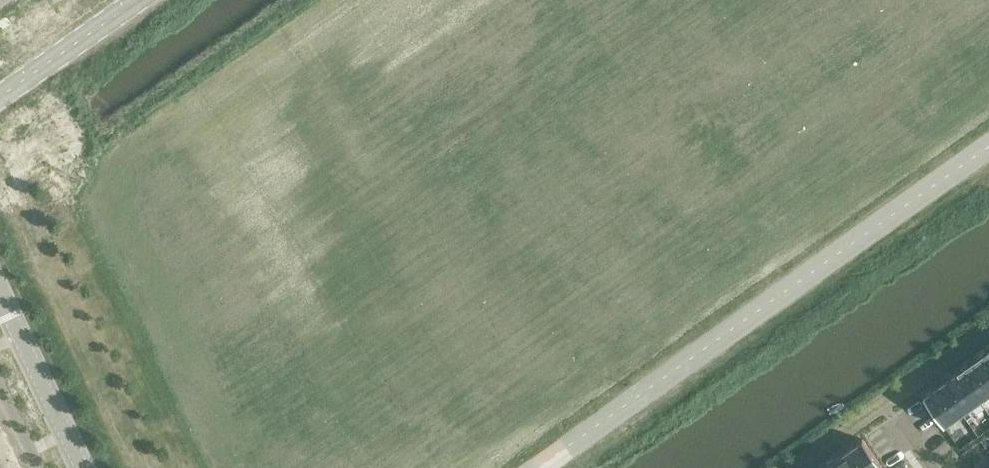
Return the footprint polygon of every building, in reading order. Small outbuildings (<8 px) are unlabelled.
[(976,358),(988,376),(988,349),(976,358)] [(976,358),(960,370),(958,370),(979,400),(988,393),(988,376),(976,358)] [(957,372),(941,383),(962,413),(979,400),(958,370),(957,371),(957,372)] [(922,396),(924,398),(943,426),(946,424),(945,424),(962,413),(941,383),(925,395),(925,394),(922,396)] [(843,452),(854,467),(882,467),(883,467),(864,440),(862,438),(843,452)] [(824,465),(826,467),(854,467),(843,452),(824,465)]
